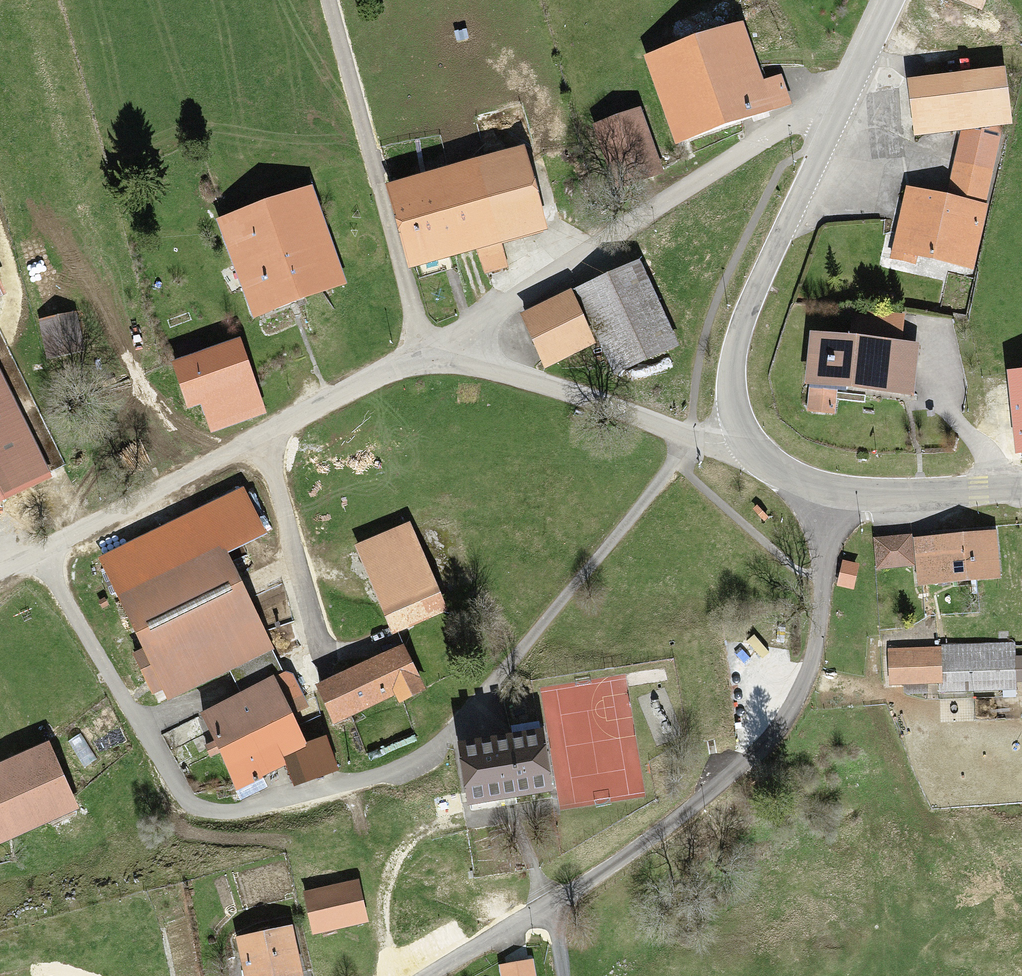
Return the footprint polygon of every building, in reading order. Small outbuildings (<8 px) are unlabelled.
[(979,16),(986,0),(940,0),(979,16)] [(736,32),(644,64),(675,149),(767,116),(736,32)] [(1006,77),(911,90),(918,140),(1013,126),(1006,77)] [(889,260),(966,278),(997,146),(960,137),(944,207),(903,198),(889,260)] [(538,236),(515,157),(384,196),(408,275),(538,236)] [(305,190),(213,224),(250,322),(342,288),(334,267),(346,262),(337,238),(325,243),(305,190)] [(637,268),(518,320),(541,371),(594,348),(607,377),(672,348),(637,268)] [(807,344),(803,390),(908,400),(912,353),(898,352),(901,320),(868,317),(865,349),(807,344)] [(66,318),(36,326),(46,363),(75,355),(66,318)] [(238,347),(166,372),(181,414),(253,389),(238,347)] [(1011,373),(1019,452),(1021,452),(1021,372),(1011,373)] [(240,484),(86,557),(160,711),(189,697),(232,678),(240,697),(279,680),(269,659),(220,557),(265,536),(240,484)] [(995,540),(874,546),(875,574),(916,572),(917,593),(997,589),(995,540)] [(854,588),(859,563),(842,560),(837,585),(854,588)] [(431,584),(376,607),(390,638),(444,616),(431,584)] [(399,654),(311,695),(329,732),(417,691),(399,654)] [(1018,655),(886,657),(887,690),(974,688),(974,714),(1019,713),(1018,655)] [(240,697),(198,717),(235,796),(286,772),(296,794),(338,775),(320,736),(308,741),(279,680),(240,697)] [(535,743),(454,755),(462,810),(543,798),(535,743)] [(0,772),(0,841),(65,812),(39,755),(0,772)] [(352,890),(299,900),(307,937),(359,927),(352,890)] [(233,945),(239,975),(294,975),(285,935),(233,945)]
